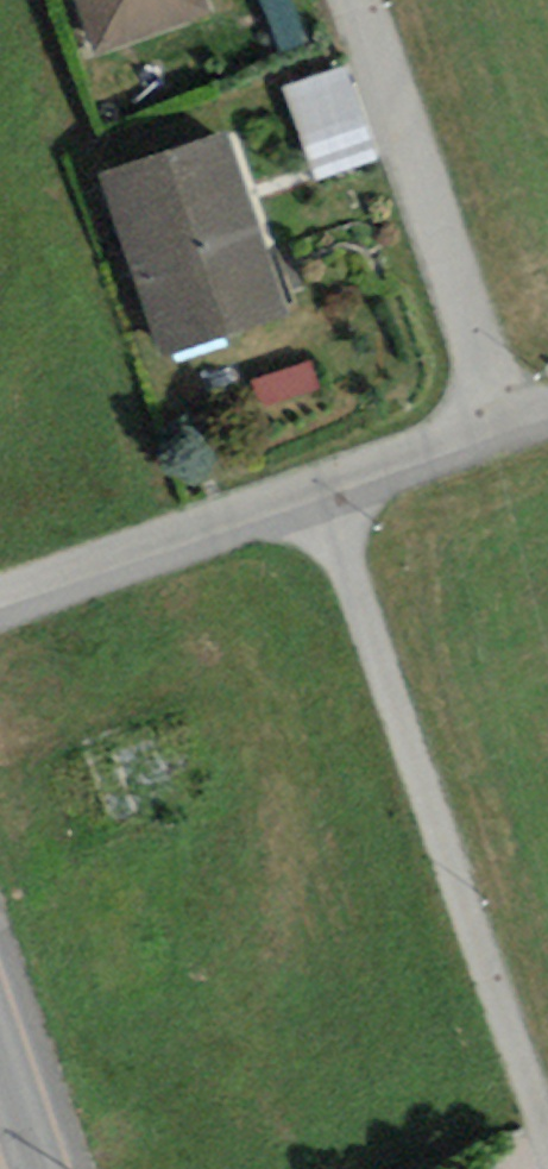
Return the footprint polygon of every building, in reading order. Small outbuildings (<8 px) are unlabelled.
[(98,48),(202,12),(198,0),(81,0),(98,48)] [(321,176),(386,157),(358,64),(293,84),(321,176)] [(106,171),(165,351),(285,312),(226,132),(106,171)]
